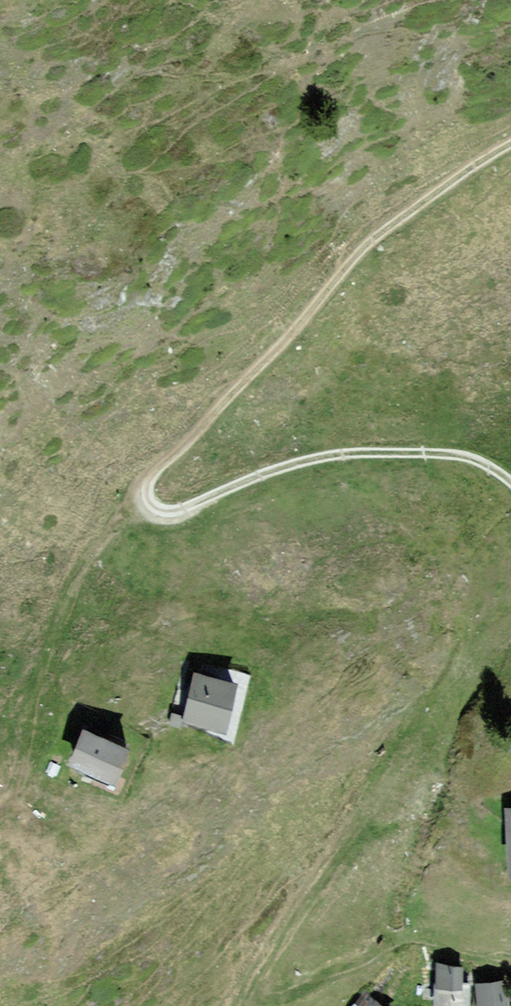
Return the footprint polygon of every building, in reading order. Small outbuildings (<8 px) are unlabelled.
[(238,683),(196,672),(184,719),(226,730),(238,683)] [(128,748),(83,729),(69,764),(114,782),(128,748)] [(471,981),(464,981),(464,967),(438,966),(437,1005),(470,1005),(471,981)] [(477,983),(480,1005),(508,1005),(505,980),(477,983)] [(367,990),(353,1005),(386,1005),(367,990)]
